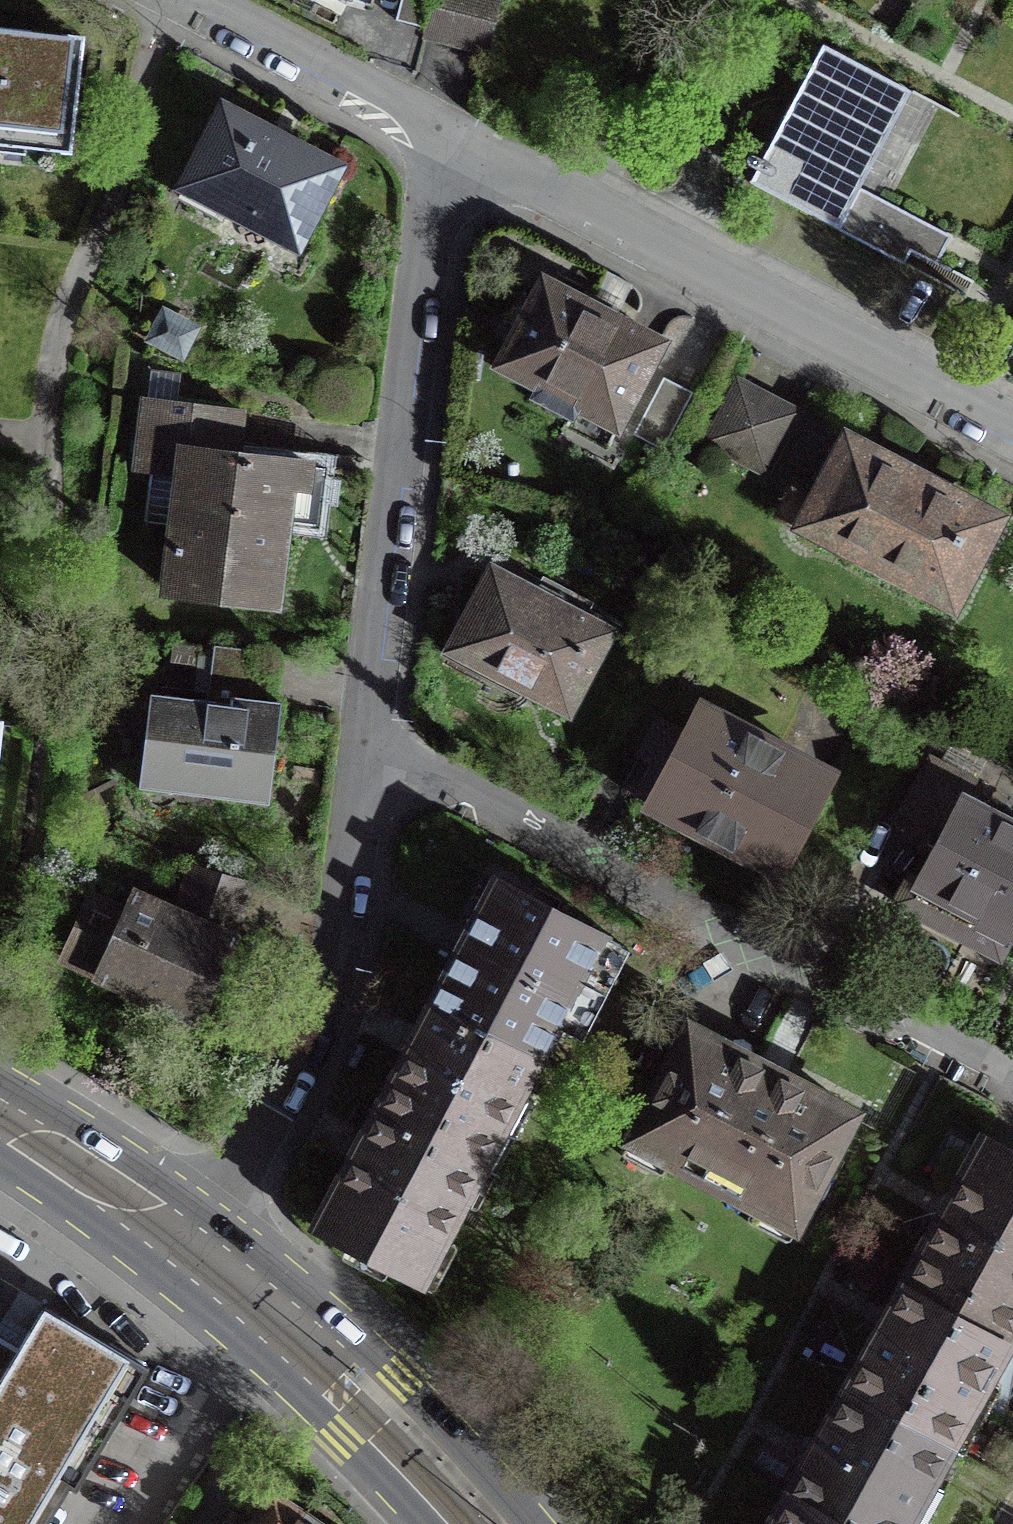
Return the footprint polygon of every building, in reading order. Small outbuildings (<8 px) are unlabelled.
[(433,0),(402,0),(397,20),(411,24),(425,28),(433,0)] [(426,35),(456,43),(485,51),(498,0),(436,0),(426,35)] [(70,152),(83,38),(0,28),(0,145),(70,152)] [(953,235),(860,186),(911,89),(823,42),(762,159),(755,156),(754,155),(753,155),(752,155),(751,156),(750,156),(749,157),(748,158),(748,159),(747,161),(747,162),(748,163),(748,164),(749,165),(750,166),(756,169),(749,183),(968,298),(975,284),(938,264),(945,250),(953,235)] [(226,112),(181,198),(221,219),(228,205),(296,241),(334,168),(280,140),(226,112)] [(528,312),(501,365),(540,386),(534,397),(572,416),(578,406),(618,427),(662,342),(545,281),(528,312)] [(181,319),(165,311),(151,338),(181,354),(196,327),(181,319)] [(679,384),(664,377),(634,434),(663,449),(693,392),(679,384)] [(767,398),(739,383),(708,440),(765,470),(795,413),(767,398)] [(183,475),(169,590),(273,603),(291,464),(235,457),(236,450),(236,444),(241,410),(147,399),(138,469),(183,475)] [(923,479),(849,440),(804,525),(840,544),(839,546),(887,571),(888,569),(952,602),(996,518),(923,479)] [(523,687),(569,711),(611,631),(551,599),(538,593),(535,598),(494,577),(457,647),(526,683),(523,687)] [(150,693),(139,788),(269,803),(281,702),(242,697),(243,689),(244,680),(267,683),(271,653),(215,646),(209,693),(206,693),(205,700),(150,693)] [(655,802),(654,804),(778,869),(828,776),(703,710),(690,736),(658,720),(640,754),(647,758),(654,762),(637,793),(655,802)] [(1007,939),(1012,930),(1012,931),(1012,828),(1012,827),(965,802),(976,781),(931,758),(903,811),(944,833),(920,878),(913,874),(898,902),(967,939),(976,923),(1007,939)] [(92,897),(65,958),(195,1016),(229,938),(214,931),(218,919),(223,906),(239,911),(248,882),(194,866),(185,895),(193,898),(186,919),(136,897),(129,914),(92,897)] [(463,941),(430,1004),(432,1004),(538,1060),(539,1061),(606,934),(497,877),(463,941)] [(483,1165),(538,1060),(432,1004),(411,1043),(377,1109),(483,1165)] [(773,1070),(690,1026),(629,1141),(795,1228),(856,1113),(773,1070)] [(483,1165),(377,1109),(357,1147),(315,1227),(421,1283),(483,1165)] [(1008,1342),(1012,1333),(1012,1151),(985,1136),(944,1210),(903,1283),(1008,1342)] [(846,1387),(951,1445),(1008,1342),(903,1283),(874,1335),(846,1387)] [(70,1485),(76,1488),(149,1367),(44,1304),(18,1347),(0,1336),(0,1523),(46,1523),(70,1485)] [(848,1523),(907,1523),(951,1445),(846,1387),(817,1439),(788,1491),(848,1523)] [(788,1491),(770,1523),(848,1523),(788,1491)] [(258,1523),(309,1523),(274,1500),(258,1523)]
